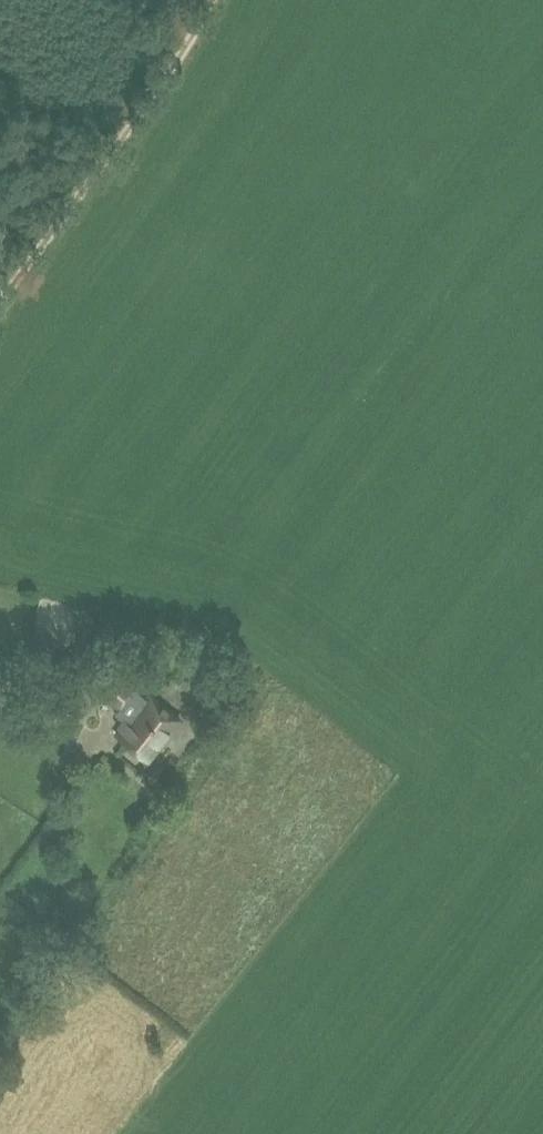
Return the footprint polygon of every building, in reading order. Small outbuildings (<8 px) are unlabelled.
[(74,623),(80,647),(99,642),(93,619),(74,623)] [(151,694),(148,698),(109,666),(91,687),(117,709),(115,712),(128,722),(119,732),(148,757),(180,718),(151,694)]
